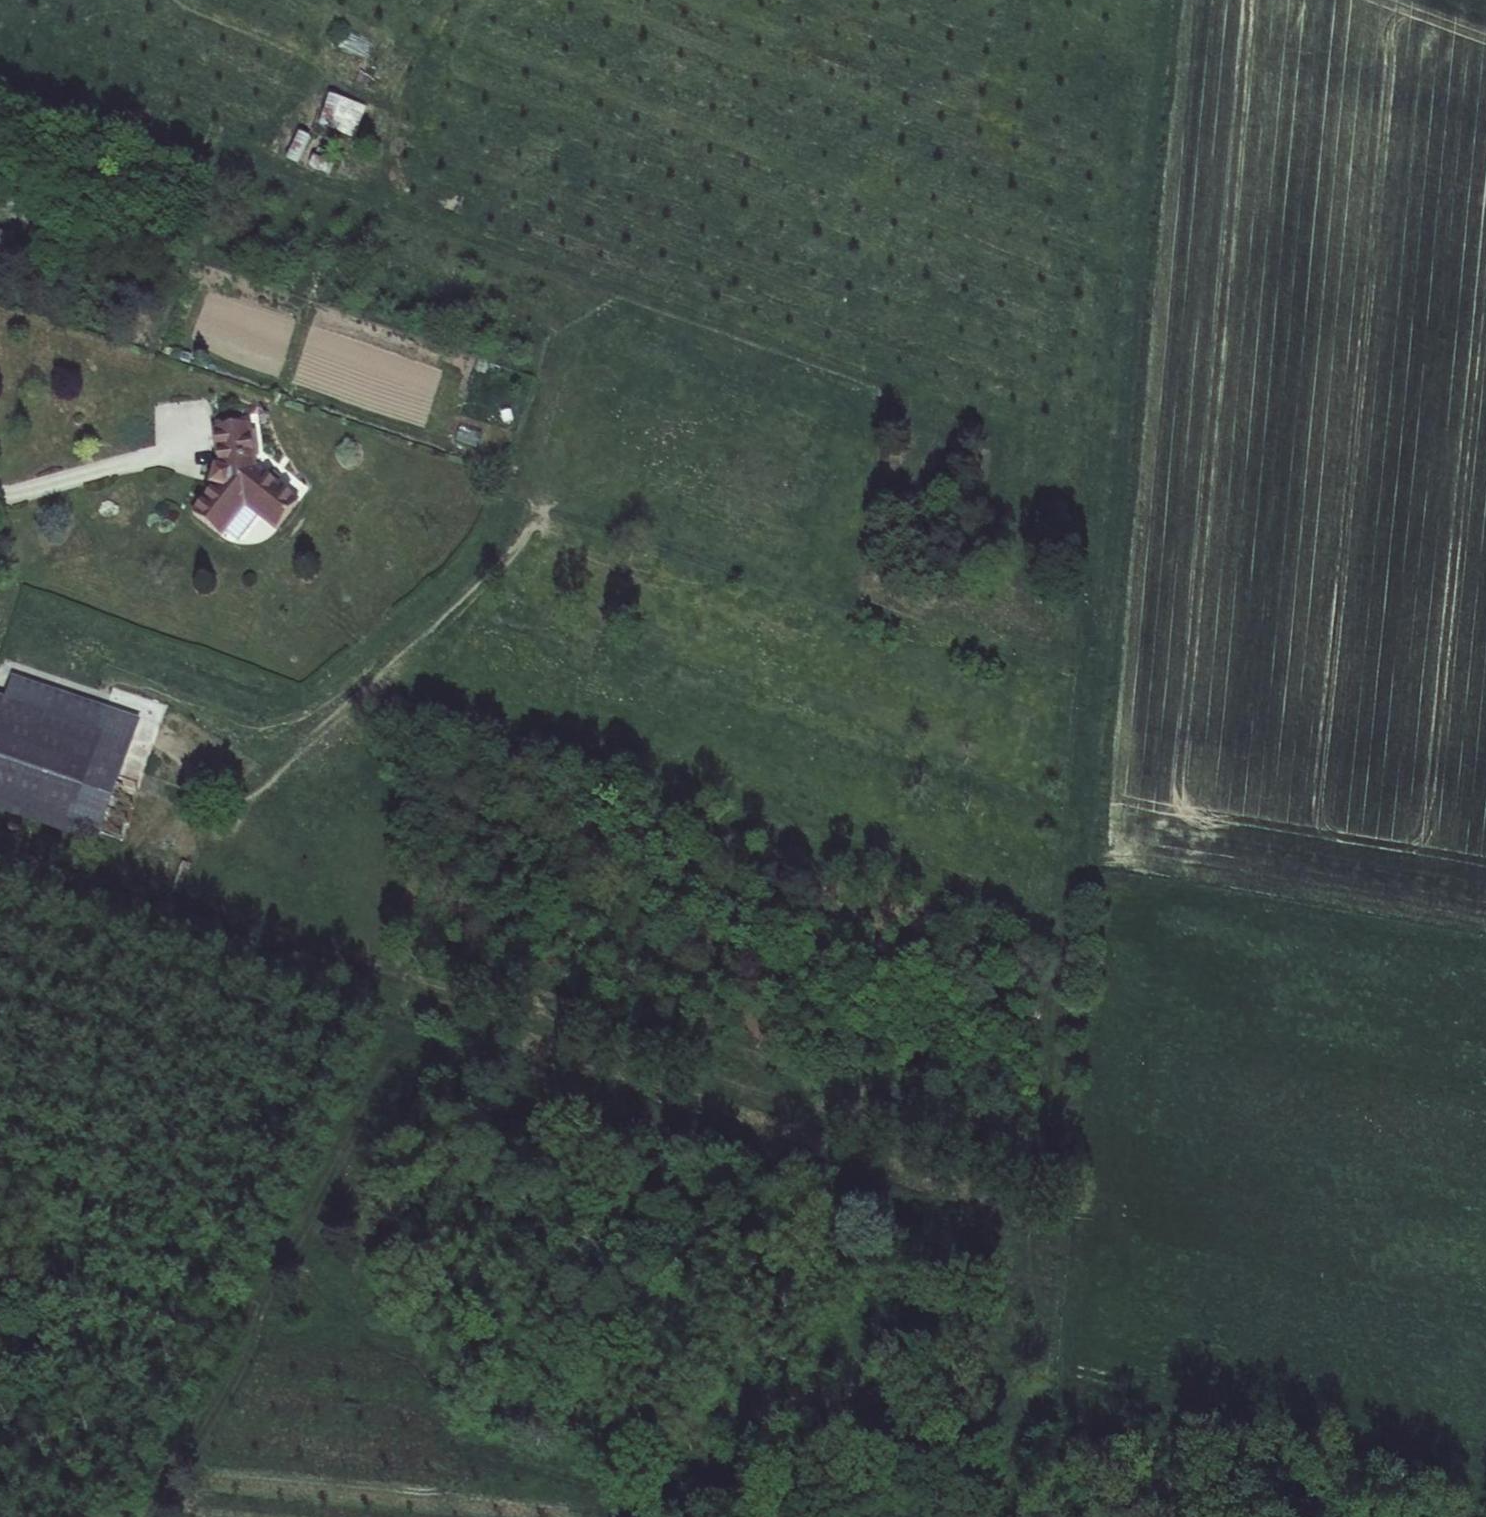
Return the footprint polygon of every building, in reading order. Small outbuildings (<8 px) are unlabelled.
[(359,135),(368,102),(329,92),(321,125),(359,135)] [(4,252),(10,231),(0,228),(0,251),(4,252)] [(269,454),(234,459),(239,495),(235,494),(230,511),(235,512),(212,540),(240,562),(264,530),(296,555),(318,528),(274,494),(269,454)] [(0,734),(0,820),(121,861),(160,746),(41,706),(33,728),(5,719),(0,734)] [(116,875),(121,861),(0,820),(0,836),(116,875)]
